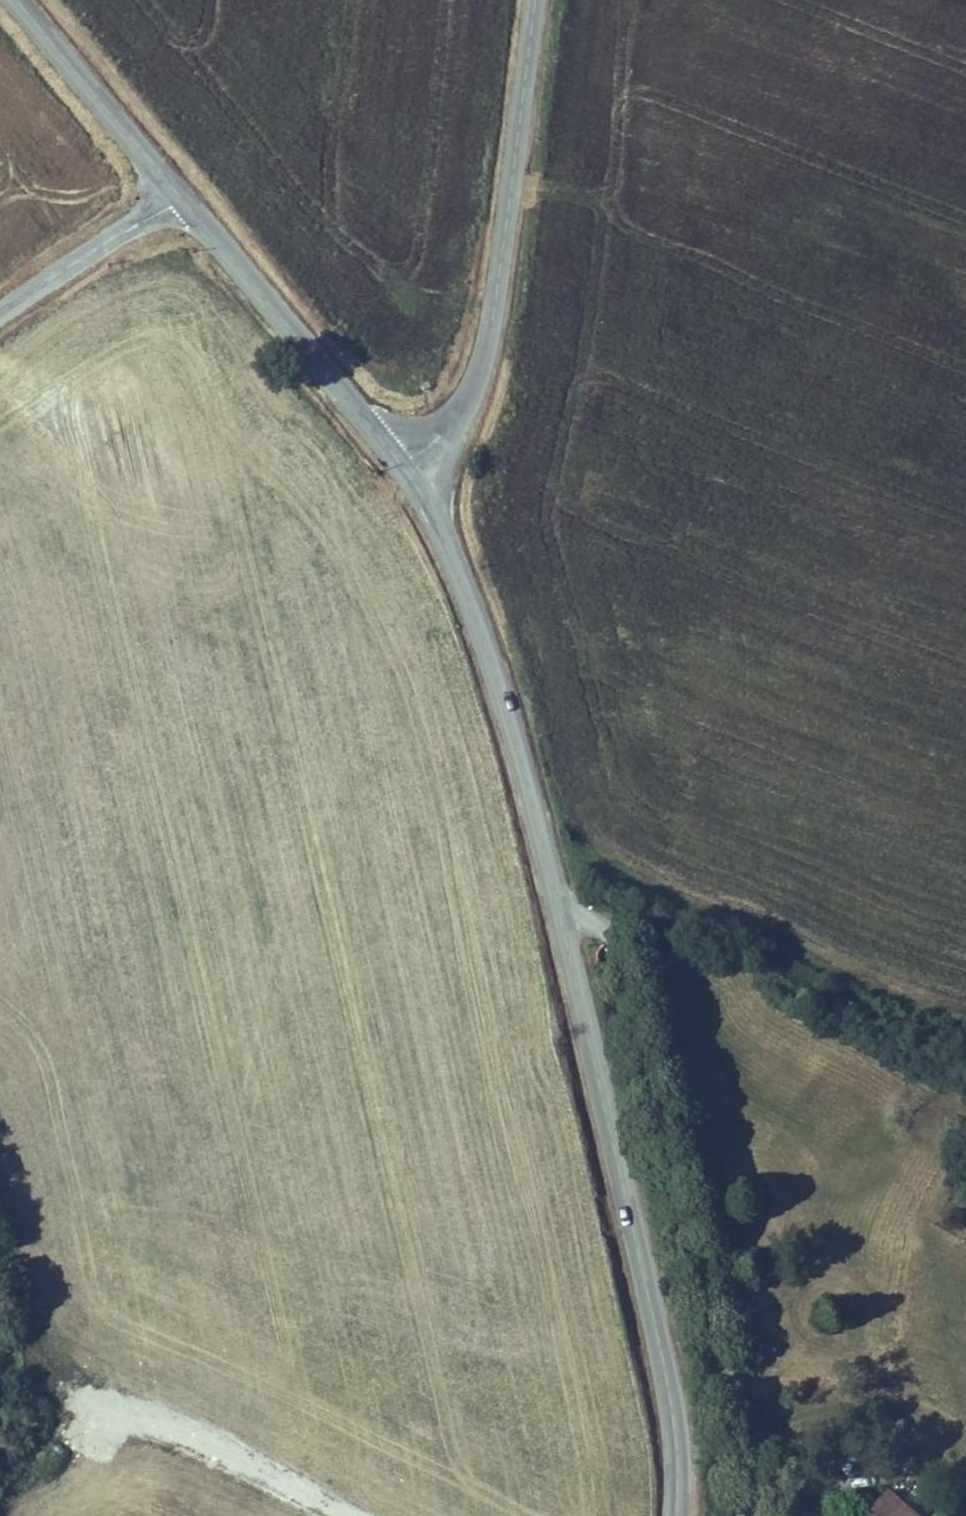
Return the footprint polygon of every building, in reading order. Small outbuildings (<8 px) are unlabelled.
[(889,1492),(867,1515),(916,1515),(889,1492)]
